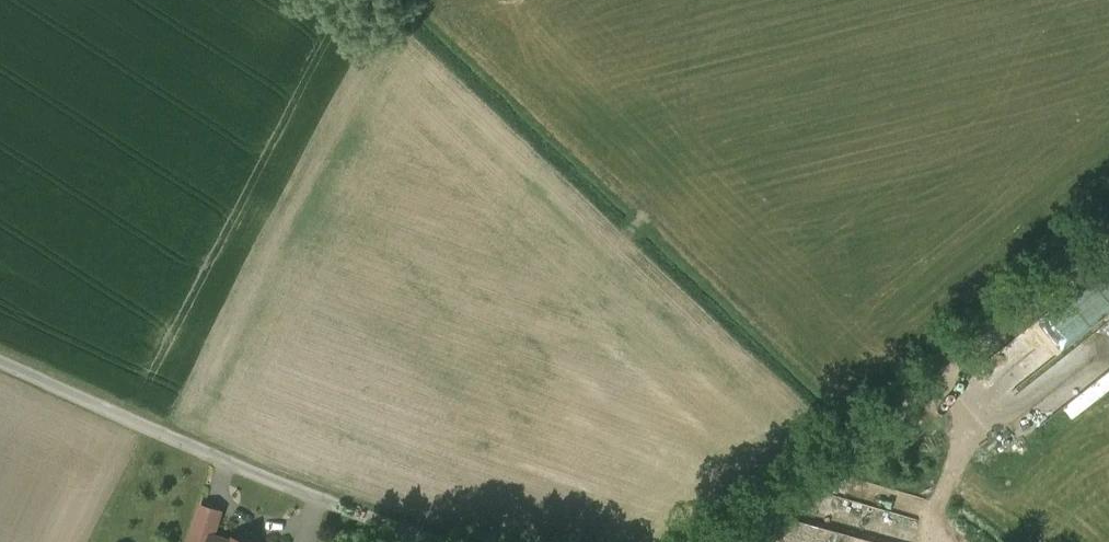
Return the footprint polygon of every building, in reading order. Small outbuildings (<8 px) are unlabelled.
[(212,536),(219,513),(202,508),(191,541),(192,541),(210,541),(212,536)]
